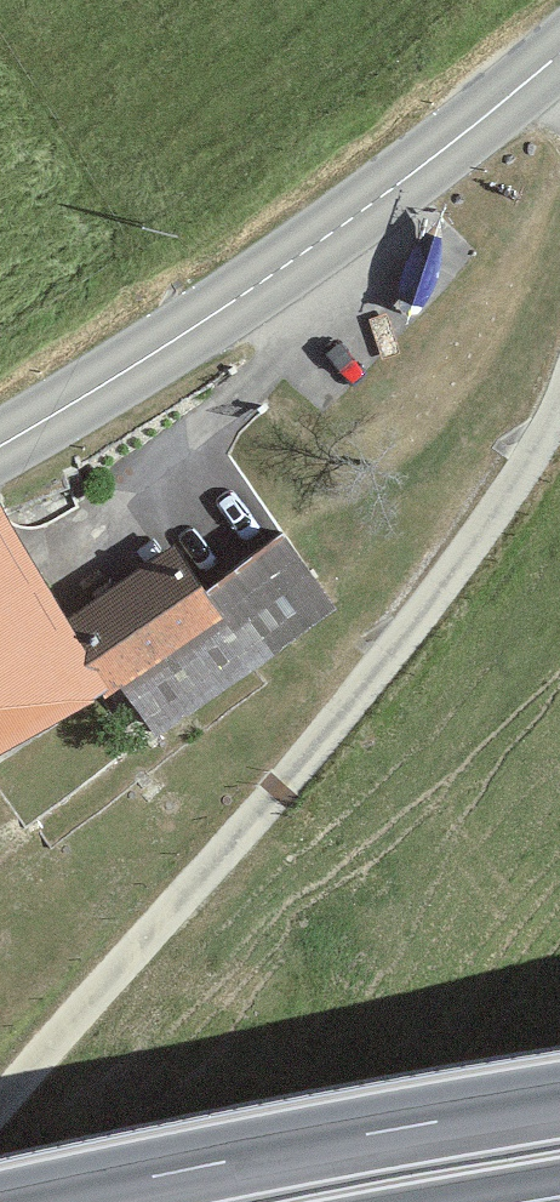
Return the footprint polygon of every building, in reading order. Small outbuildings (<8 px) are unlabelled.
[(112,677),(158,736),(329,603),(270,529),(198,586),(172,547),(61,622),(0,513),(0,741),(112,677)]
